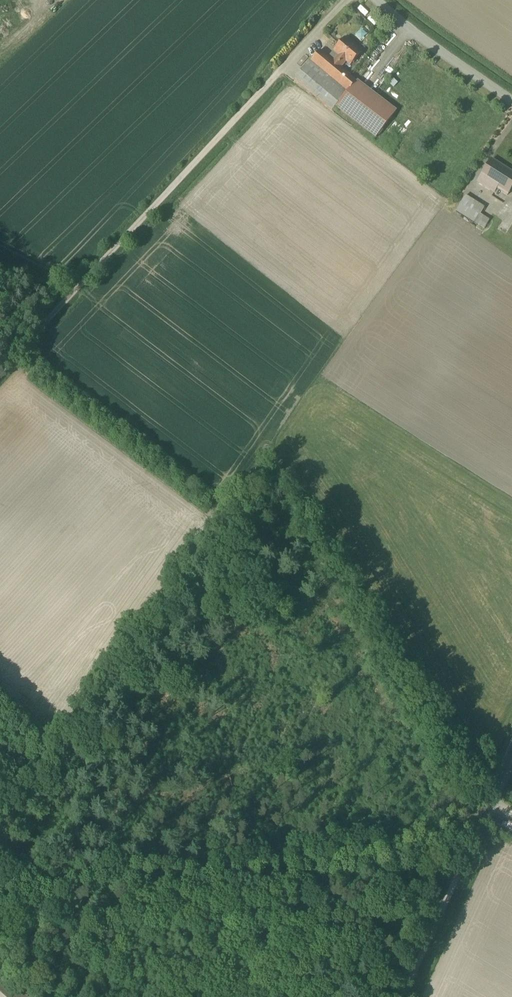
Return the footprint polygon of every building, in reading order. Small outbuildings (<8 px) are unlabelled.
[(368,54),(348,39),(336,55),(356,70),(368,54)] [(363,84),(322,51),(298,79),(380,141),(402,113),(363,84)] [(493,161),(478,185),(497,197),(500,192),(511,199),(511,198),(511,173),(493,161)] [(486,207),(469,196),(459,213),(487,229),(492,221),(481,214),(486,207)]
